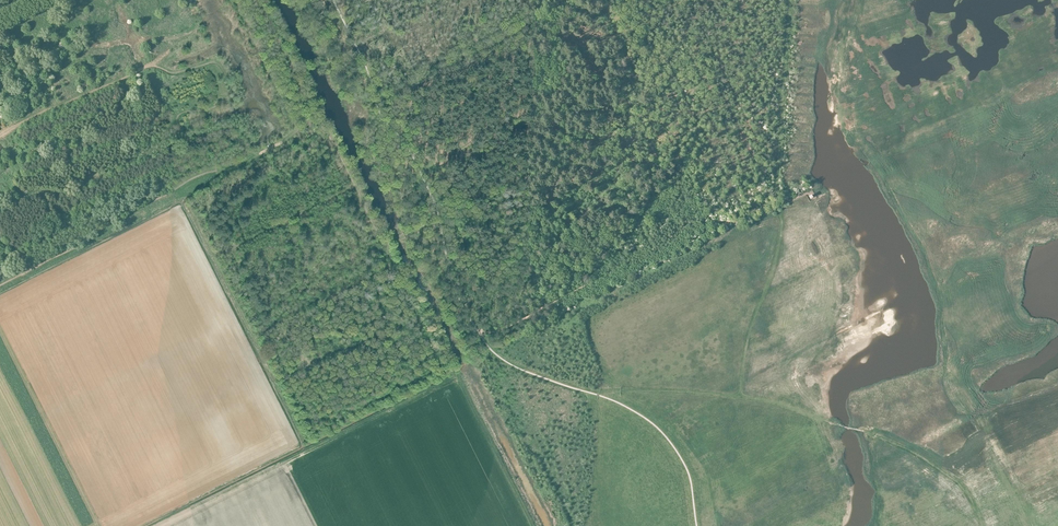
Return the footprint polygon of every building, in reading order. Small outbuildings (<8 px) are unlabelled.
[(889,98),(885,89),(878,92),(882,101),(889,98)]
